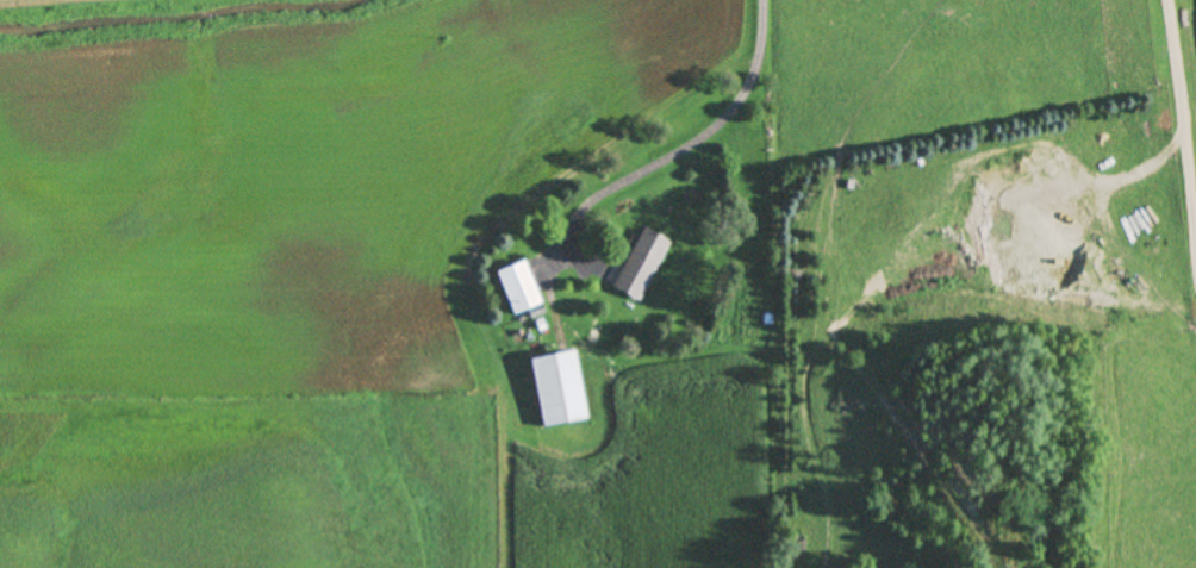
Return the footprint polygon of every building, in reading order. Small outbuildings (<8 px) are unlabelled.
[(643,227),(674,244),(642,302),(612,286),(643,227)] [(494,274),(525,260),(544,302),(515,317),(494,274)] [(527,360),(577,350),(591,419),(541,429),(527,360)]
